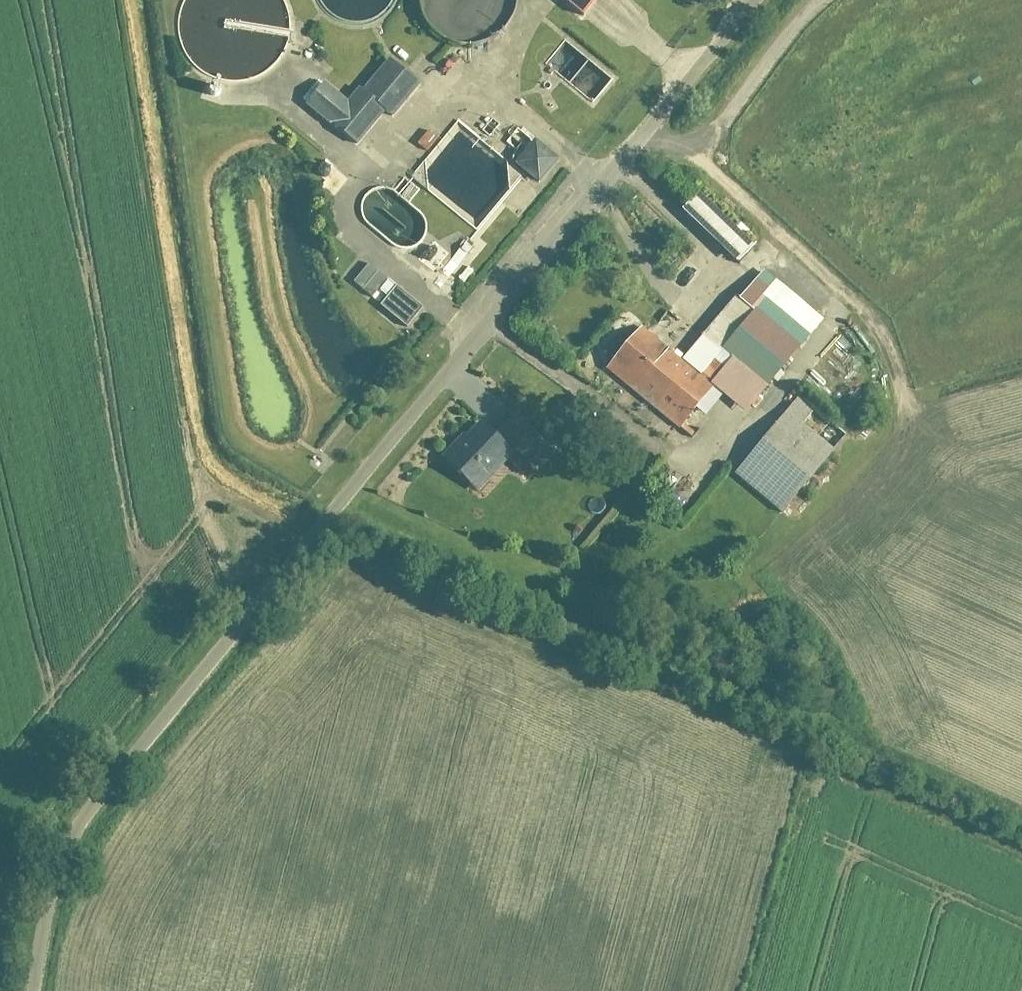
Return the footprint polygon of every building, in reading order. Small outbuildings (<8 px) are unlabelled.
[(521,0),(424,0),(426,8),(428,15),(434,25),(440,32),(447,37),(457,42),(465,44),(474,44),(484,43),(492,40),(499,36),(508,29),(513,23),(518,13),(521,4),(521,0)] [(325,82),(307,107),(356,143),(380,109),(395,120),(421,84),(388,61),(356,105),(325,82)] [(520,163),(542,181),(554,165),(533,148),(520,163)] [(748,408),(817,327),(771,288),(777,282),(762,269),(736,300),(750,312),(702,369),(748,408)] [(383,275),(366,296),(408,330),(425,309),(383,275)] [(705,390),(634,333),(607,367),(679,423),(705,390)] [(850,443),(802,403),(740,477),(788,518),(850,443)] [(506,452),(475,423),(437,465),(469,493),(506,452)] [(525,434),(506,452),(521,466),(539,448),(525,434)] [(672,515),(689,496),(655,467),(639,486),(672,515)]
